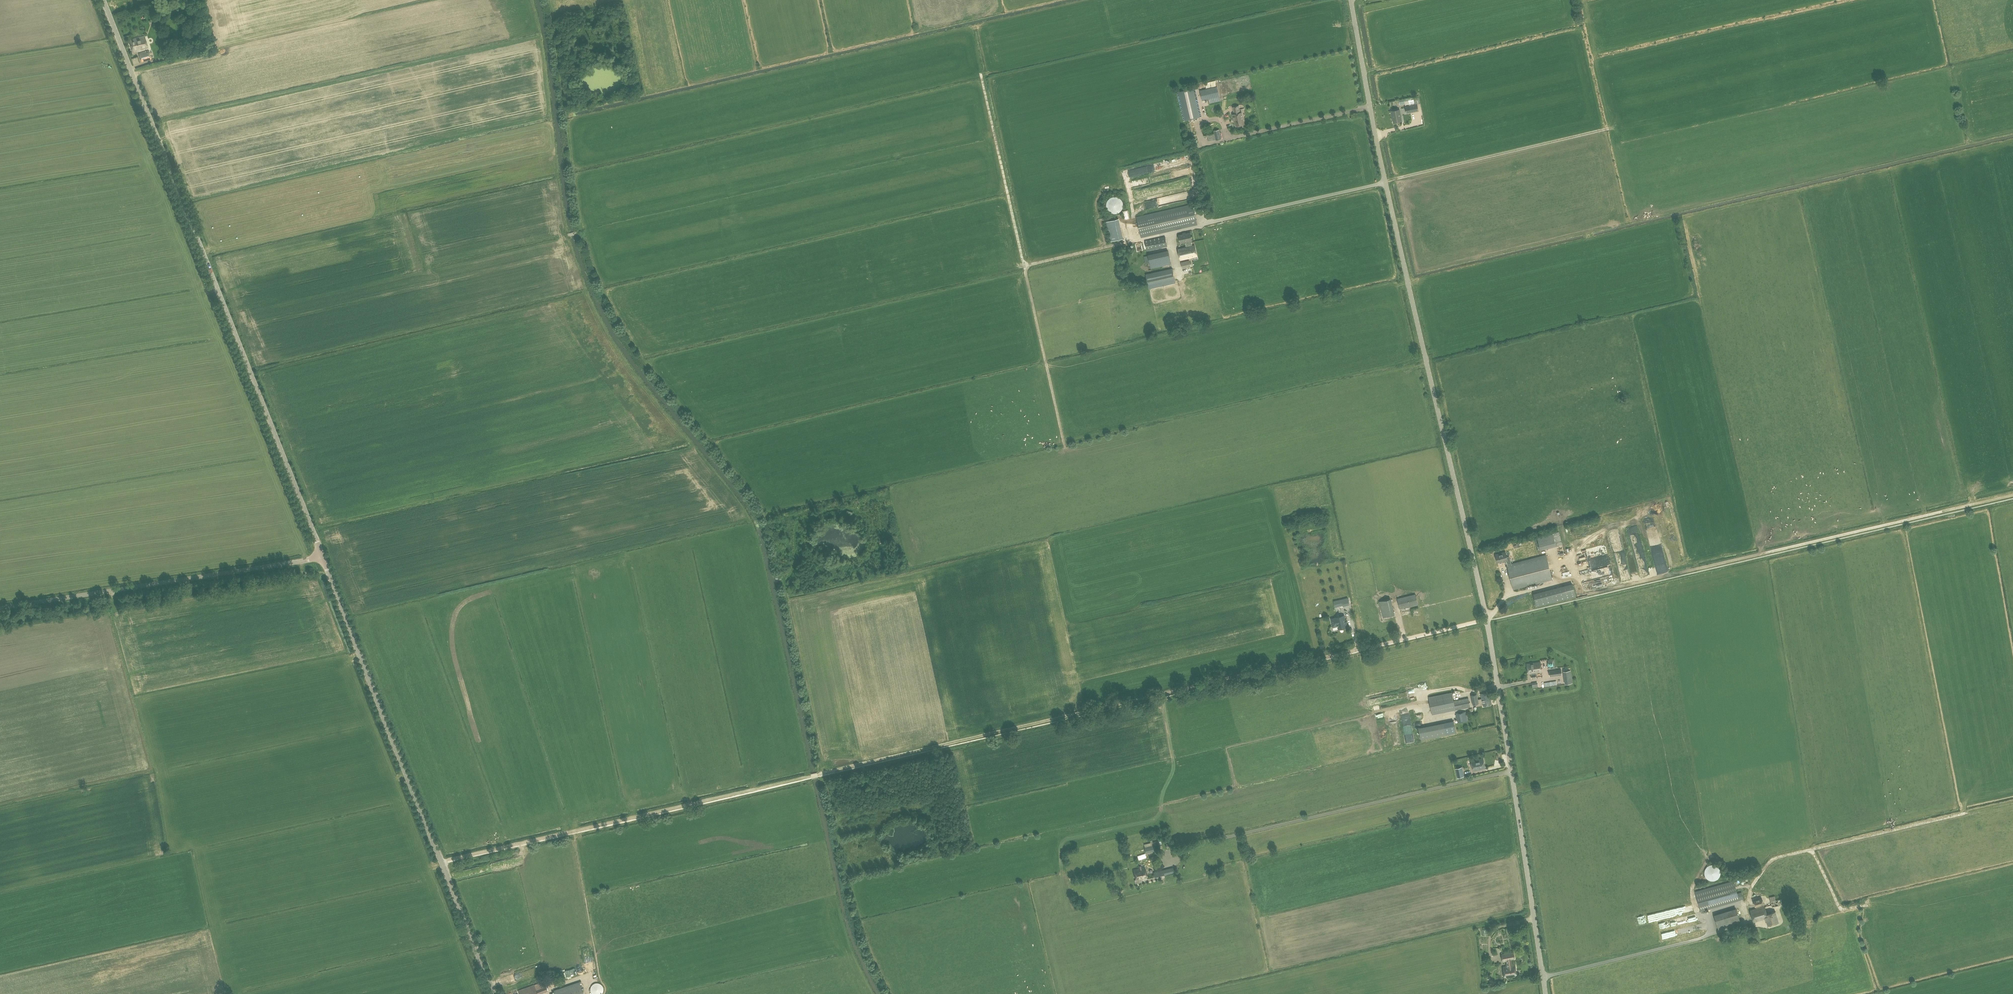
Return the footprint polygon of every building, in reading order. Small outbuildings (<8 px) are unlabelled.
[(130,40),(133,52),(148,48),(145,36),(130,40)] [(185,47),(176,49),(178,57),(187,54),(185,47)] [(151,59),(151,56),(149,52),(149,50),(139,53),(142,61),(151,59)] [(135,67),(137,72),(149,68),(147,63),(135,67)] [(1217,87),(1200,91),(1202,101),(1209,99),(1210,103),(1220,101),(1217,87)] [(1192,89),(1180,91),(1186,120),(1199,118),(1192,89)] [(1420,103),(1419,96),(1408,98),(1404,99),(1405,105),(1409,104),(1414,103),(1414,104),(1420,103)] [(1407,113),(1413,112),(1419,111),(1417,104),(1406,106),(1407,113)] [(1232,114),(1234,122),(1235,122),(1236,126),(1244,124),(1242,112),(1240,113),(1239,106),(1233,107),(1234,114),(1232,114)] [(1401,121),(1400,117),(1401,117),(1400,109),(1391,111),(1394,122),(1401,121)] [(1121,199),(1121,198),(1120,198),(1120,197),(1119,197),(1118,196),(1117,196),(1116,196),(1115,196),(1114,196),(1113,196),(1112,196),(1111,196),(1111,197),(1110,197),(1109,197),(1109,198),(1108,198),(1108,199),(1107,199),(1107,200),(1107,201),(1106,201),(1106,202),(1106,203),(1106,204),(1106,205),(1106,206),(1106,207),(1107,207),(1107,208),(1107,209),(1108,209),(1108,210),(1109,210),(1109,211),(1110,211),(1110,212),(1111,212),(1112,212),(1113,212),(1113,213),(1114,213),(1115,213),(1116,213),(1116,212),(1117,212),(1118,212),(1119,212),(1119,211),(1120,211),(1120,210),(1121,210),(1121,209),(1122,209),(1122,208),(1122,207),(1123,207),(1123,206),(1123,205),(1123,204),(1123,203),(1123,202),(1123,201),(1122,201),(1122,200),(1122,199),(1121,199)] [(1193,204),(1137,216),(1141,238),(1198,225),(1193,204)] [(1106,221),(1111,241),(1123,238),(1118,218),(1106,221)] [(1192,240),(1191,233),(1179,235),(1181,243),(1186,242),(1187,247),(1178,249),(1181,260),(1193,257),(1194,260),(1198,259),(1195,245),(1192,246),(1191,241),(1192,240)] [(1145,241),(1147,251),(1168,247),(1165,236),(1145,241)] [(1148,256),(1144,257),(1146,264),(1150,263),(1151,268),(1172,263),(1169,251),(1148,255),(1148,256)] [(1181,262),(1183,269),(1191,267),(1189,260),(1181,262)] [(1172,268),(1145,274),(1149,289),(1176,283),(1172,268)] [(1553,533),(1556,546),(1562,544),(1559,532),(1553,533)] [(1556,546),(1553,533),(1537,537),(1540,550),(1556,546)] [(1506,561),(1507,564),(1509,564),(1511,563),(1509,556),(1507,556),(1506,552),(1495,554),(1497,562),(1503,561),(1504,562),(1506,561)] [(1507,564),(1506,564),(1513,590),(1552,579),(1546,554),(1511,563),(1509,564),(1507,564)] [(1616,561),(1618,574),(1628,573),(1626,562),(1623,563),(1623,560),(1616,561)] [(1609,564),(1578,571),(1580,581),(1611,574),(1609,564)] [(1573,584),(1533,595),(1537,606),(1576,596),(1573,584)] [(1400,609),(1418,604),(1415,594),(1397,598),(1400,609)] [(1342,606),(1350,604),(1348,597),(1333,601),(1335,607),(1342,606)] [(1394,612),(1391,599),(1379,601),(1381,612),(1383,617),(1395,615),(1394,612)] [(1344,615),(1336,617),(1336,618),(1331,619),(1333,627),(1338,626),(1338,629),(1339,629),(1340,629),(1342,629),(1342,628),(1347,627),(1344,615)] [(1527,664),(1528,674),(1531,673),(1531,679),(1536,678),(1536,675),(1536,672),(1542,672),(1540,662),(1527,664)] [(1570,671),(1564,671),(1566,684),(1572,683),(1570,671)] [(1489,692),(1471,695),(1473,705),(1479,703),(1478,703),(1482,702),(1483,706),(1492,704),(1489,692)] [(1433,714),(1470,707),(1469,698),(1454,701),(1452,693),(1429,697),(1433,714)] [(1405,710),(1396,713),(1399,722),(1403,720),(1402,717),(1403,717),(1402,714),(1406,713),(1405,710)] [(1468,720),(1466,711),(1456,713),(1458,723),(1468,720)] [(1454,712),(1446,714),(1447,722),(1456,720),(1454,712)] [(1453,721),(1419,728),(1421,740),(1456,733),(1453,721)] [(1473,771),(1485,768),(1483,758),(1471,761),(1473,771)] [(1457,777),(1464,776),(1462,767),(1455,769),(1457,777)] [(1155,849),(1154,845),(1144,847),(1146,853),(1155,851),(1155,849)] [(476,871),(490,869),(489,862),(475,864),(476,871)] [(1719,869),(1718,867),(1717,866),(1715,865),(1713,865),(1712,865),(1710,865),(1708,866),(1707,867),(1706,868),(1705,870),(1705,872),(1705,873),(1705,875),(1706,877),(1707,878),(1708,879),(1710,880),(1711,881),(1713,881),(1715,880),(1717,880),(1718,878),(1719,877),(1720,876),(1720,874),(1720,872),(1720,870),(1719,869)] [(1135,883),(1142,881),(1141,879),(1147,877),(1145,867),(1142,867),(1139,868),(1134,869),(1136,879),(1135,880),(1135,883)] [(1154,877),(1174,872),(1173,868),(1154,872),(1154,877)] [(1743,899),(1741,892),(1737,893),(1734,881),(1695,891),(1701,911),(1743,899)] [(1755,906),(1764,904),(1762,898),(1754,901),(1755,906)] [(1781,899),(1776,900),(1770,901),(1772,907),(1782,905),(1781,899)] [(1776,911),(1767,914),(1764,906),(1750,910),(1754,922),(1765,918),(1767,925),(1779,921),(1776,911)] [(1736,908),(1714,915),(1718,929),(1740,922),(1736,908)] [(1506,961),(1507,966),(1503,967),(1504,977),(1517,975),(1515,964),(1513,965),(1512,959),(1515,959),(1514,952),(1501,954),(1503,961),(1506,961)] [(548,991),(544,980),(518,991),(520,993),(541,993),(548,991)] [(579,981),(554,990),(555,992),(550,993),(583,993),(579,981)] [(603,986),(602,985),(600,984),(599,983),(597,983),(596,983),(594,983),(593,984),(592,985),(591,987),(591,988),(591,990),(591,991),(592,993),(593,993),(601,993),(602,993),(603,992),(603,991),(603,989),(603,987),(603,986)]
